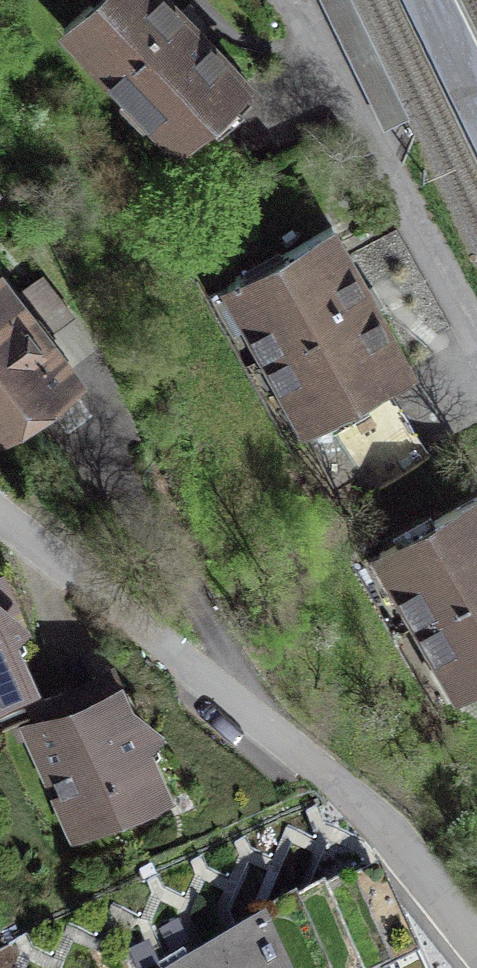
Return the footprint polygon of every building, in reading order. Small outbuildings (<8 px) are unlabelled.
[(170,0),(97,0),(66,29),(179,148),(162,165),(206,212),(255,166),(211,119),(249,83),(170,0)] [(476,148),(476,52),(452,0),(405,0),(476,148)] [(411,369),(332,229),(231,286),(310,426),(411,369)] [(0,289),(0,425),(66,374),(0,289)] [(376,492),(428,454),(381,391),(329,429),(376,492)] [(381,552),(460,691),(476,681),(476,498),(381,552)] [(29,698),(7,643),(19,630),(0,611),(0,711),(29,698)] [(61,693),(32,706),(46,740),(41,742),(77,827),(159,790),(141,750),(153,736),(130,715),(126,717),(114,690),(68,708),(61,693)] [(412,925),(402,930),(390,935),(371,893),(331,911),(296,927),(257,944),(206,967),(203,967),(431,967),(412,925)]
